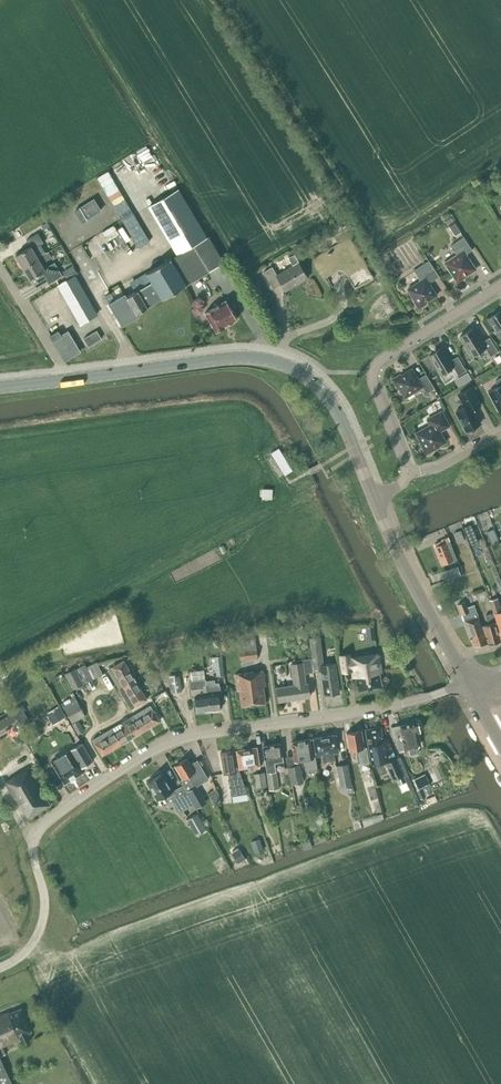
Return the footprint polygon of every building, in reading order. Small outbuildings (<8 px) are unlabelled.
[(193,245),(209,236),(209,235),(206,237),(177,189),(148,206),(176,254),(146,272),(151,282),(126,296),(125,293),(108,303),(122,326),(138,316),(137,313),(161,298),(162,299),(209,271),(193,245)] [(82,221),(101,210),(94,199),(75,210),(82,221)] [(449,226),(455,236),(461,232),(455,223),(449,226)] [(15,255),(22,267),(38,258),(37,256),(45,252),(40,244),(43,242),(38,233),(26,239),(30,246),(15,255)] [(225,262),(209,236),(193,245),(209,271),(225,262)] [(368,267),(352,241),(350,237),(341,243),(317,256),(315,257),(327,277),(339,269),(344,271),(355,289),(359,287),(373,278),(374,278),(374,277),(368,267)] [(457,281),(476,269),(466,254),(472,250),(464,237),(450,245),(456,255),(444,262),(454,277),(457,281)] [(22,267),(30,279),(31,279),(34,284),(45,278),(48,284),(62,276),(54,262),(44,268),(41,263),(51,257),(48,251),(46,253),(45,251),(45,252),(37,256),(38,258),(22,267)] [(272,266),(263,272),(266,277),(273,289),(282,283),(286,290),(307,278),(306,277),(298,262),(293,255),(288,258),(292,266),(277,275),(272,266)] [(439,276),(429,260),(414,270),(419,277),(421,280),(407,289),(415,300),(414,301),(419,309),(426,304),(425,302),(437,295),(429,283),(439,276)] [(62,271),(67,279),(77,274),(72,265),(62,271)] [(94,311),(74,276),(77,274),(67,279),(58,285),(78,319),(81,324),(89,318),(90,318),(96,314),(94,311)] [(216,331),(225,326),(228,324),(230,324),(234,321),(234,320),(237,319),(226,299),(205,312),(216,331)] [(488,318),(500,337),(500,336),(500,310),(488,318)] [(498,351),(489,337),(482,342),(473,327),(460,336),(472,356),(485,348),(491,356),(498,351)] [(88,346),(101,338),(96,330),(84,338),(88,346)] [(68,331),(61,335),(58,331),(50,336),(64,360),(80,351),(68,331)] [(450,360),(442,347),(429,355),(440,374),(453,366),(458,375),(466,370),(458,356),(450,360)] [(423,386),(427,393),(434,388),(426,374),(418,379),(412,368),(401,375),(400,373),(391,379),(397,388),(398,387),(405,397),(423,386)] [(467,370),(462,373),(466,380),(471,377),(467,370)] [(498,386),(489,391),(500,412),(500,377),(495,380),(498,386)] [(466,431),(480,423),(473,409),(480,405),(471,387),(458,394),(465,406),(456,411),(466,431)] [(425,455),(434,450),(433,448),(446,442),(440,431),(449,425),(441,411),(427,419),(430,425),(415,433),(422,445),(421,446),(425,455)] [(285,475),(292,470),(289,464),(288,465),(281,454),(282,453),(278,448),(271,452),(285,475)] [(263,489),(262,499),(272,499),(273,489),(263,489)] [(463,527),(468,538),(476,535),(471,524),(463,527)] [(493,529),(487,531),(489,538),(496,536),(493,529)] [(453,533),(457,542),(464,539),(461,530),(454,532),(453,533)] [(437,543),(435,544),(443,564),(456,558),(450,541),(438,545),(437,543)] [(458,566),(452,568),(455,577),(461,575),(458,566)] [(494,612),(500,610),(500,609),(498,597),(490,599),(493,612),(494,612)] [(473,645),(487,643),(481,625),(478,616),(474,605),(467,607),(464,601),(458,604),(462,614),(473,645)] [(496,622),(497,621),(494,612),(493,612),(486,615),(488,623),(482,625),(488,644),(500,640),(500,638),(496,623),(496,622)] [(237,636),(238,645),(240,659),(258,657),(256,648),(254,634),(237,636)] [(320,636),(309,637),(311,654),(313,671),(321,670),(321,665),(324,664),(322,652),(320,636)] [(338,654),(341,673),(350,671),(352,678),(356,677),(358,689),(381,686),(379,673),(382,673),(379,652),(352,657),(351,652),(338,654)] [(224,674),(222,660),(221,655),(211,657),(213,669),(216,669),(217,675),(224,674)] [(311,658),(297,660),(297,663),(291,664),(294,685),(277,687),(279,701),(289,699),(309,697),(307,683),(305,683),(304,673),(313,672),(311,658)] [(120,689),(135,679),(123,660),(113,666),(108,669),(119,689),(120,689)] [(86,664),(85,664),(92,679),(93,679),(99,676),(103,673),(97,661),(93,663),(87,666),(86,664)] [(339,692),(335,663),(324,664),(321,665),(321,670),(325,694),(339,692)] [(84,683),(85,683),(92,679),(85,664),(77,669),(84,683)] [(65,673),(73,689),(84,684),(75,668),(65,673)] [(265,686),(263,670),(235,674),(237,689),(235,690),(237,698),(241,697),(242,706),(265,703),(263,687),(265,686)] [(151,681),(157,678),(154,672),(147,675),(150,682),(151,681)] [(179,675),(168,676),(169,678),(170,687),(171,692),(182,690),(179,675)] [(131,708),(147,699),(135,679),(120,689),(131,708)] [(208,710),(206,680),(206,679),(190,681),(191,689),(192,697),(194,696),(196,712),(208,710)] [(220,693),(219,682),(215,682),(215,679),(206,680),(208,710),(220,709),(218,693),(220,693)] [(72,723),(86,715),(78,701),(64,708),(72,723)] [(14,706),(23,721),(30,716),(21,702),(14,706)] [(148,727),(149,727),(159,720),(150,705),(139,712),(131,717),(131,716),(140,732),(148,727)] [(50,720),(62,713),(58,706),(46,713),(50,720)] [(0,720),(0,729),(16,720),(12,713),(0,720)] [(131,716),(112,728),(121,743),(140,732),(131,716)] [(408,749),(409,753),(410,756),(418,754),(418,751),(417,747),(418,747),(419,744),(417,732),(420,731),(418,720),(394,726),(391,726),(393,737),(396,736),(399,749),(404,748),(404,749),(408,749)] [(78,734),(84,730),(78,721),(73,724),(78,734)] [(369,746),(370,753),(370,754),(370,755),(371,763),(373,763),(373,766),(383,764),(383,762),(388,759),(385,743),(383,743),(380,727),(366,729),(369,746)] [(121,744),(121,743),(112,728),(92,739),(95,744),(102,755),(121,743),(121,744)] [(349,750),(358,748),(360,764),(369,763),(368,755),(366,747),(364,747),(361,730),(346,732),(349,750)] [(334,753),(339,752),(336,734),(313,738),(316,756),(322,755),(323,762),(335,760),(334,753)] [(294,761),(304,759),(306,770),(306,773),(317,771),(317,769),(315,756),(313,756),(310,738),(291,741),(294,761)] [(81,767),(92,761),(82,742),(70,749),(81,767)] [(267,772),(276,771),(274,762),(283,761),(280,743),(263,746),(265,764),(266,763),(267,772)] [(237,750),(239,768),(249,766),(250,769),(260,767),(256,747),(237,750)] [(239,767),(236,768),(233,750),(220,752),(223,773),(228,773),(232,796),(247,793),(239,767)] [(51,761),(52,762),(53,764),(65,783),(82,773),(73,758),(68,751),(66,752),(51,761)] [(209,778),(199,762),(197,759),(190,763),(187,758),(175,765),(182,778),(181,779),(187,791),(209,778)] [(404,775),(396,758),(385,763),(393,780),(396,778),(404,775)] [(341,786),(352,785),(348,763),(337,765),(341,786)] [(288,767),(292,784),(303,782),(300,764),(288,767)] [(44,792),(41,786),(30,767),(29,768),(29,767),(5,781),(27,818),(50,804),(43,793),(44,792)] [(279,788),(276,771),(266,773),(269,790),(273,789),(273,791),(276,790),(276,789),(279,788)] [(254,773),(256,787),(266,786),(264,772),(254,773)] [(193,804),(182,785),(173,791),(170,786),(170,785),(166,778),(165,779),(161,773),(147,781),(158,799),(165,795),(167,799),(170,797),(179,812),(193,804)] [(425,774),(412,780),(417,790),(430,784),(425,774)] [(420,798),(425,796),(421,788),(417,790),(420,798)] [(217,791),(209,795),(212,801),(219,797),(219,794),(217,791)] [(187,819),(196,835),(206,829),(204,826),(206,825),(198,812),(195,814),(195,812),(190,815),(191,816),(187,819)] [(245,858),(239,848),(231,853),(237,863),(245,858)] [(2,1045),(20,1037),(22,1043),(30,1040),(27,1033),(31,1031),(21,1008),(9,1013),(9,1012),(0,1016),(0,1046),(2,1045)] [(0,1058),(0,1083),(12,1083),(0,1058)]
